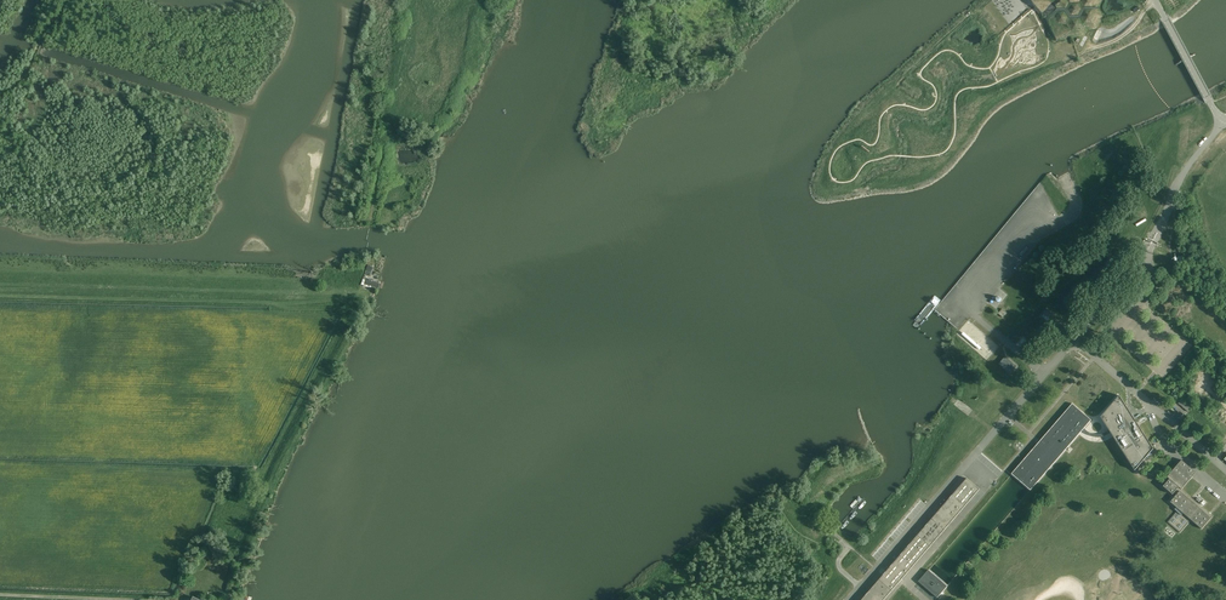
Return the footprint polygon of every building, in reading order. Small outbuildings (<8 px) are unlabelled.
[(367,266),(365,273),(371,275),(373,268),(371,267),(371,266),(368,265),(368,266),(367,266)] [(379,285),(366,280),(365,285),(378,289),(379,285)] [(1002,309),(999,312),(998,314),(1003,318),(1007,313),(1002,309)] [(1056,317),(1047,310),(1041,317),(1050,324),(1056,317)] [(1017,366),(1011,361),(1005,357),(999,364),(1010,374),(1017,366)] [(1104,436),(1108,434),(1111,433),(1135,471),(1154,449),(1119,396),(1101,417),(1109,430),(1106,432),(1103,434),(1098,435),(1094,434),(1090,433),(1086,431),(1084,429),(1091,420),(1072,404),(1011,474),(1030,490),(1082,431),(1087,435),(1091,436),(1095,437),(1100,437),(1104,436)] [(1181,400),(1178,403),(1188,412),(1191,409),(1181,400)] [(1176,495),(1173,498),(1170,502),(1176,508),(1175,510),(1177,512),(1167,522),(1180,533),(1191,520),(1201,529),(1213,516),(1212,516),(1182,489),(1196,473),(1182,460),(1167,477),(1169,479),(1163,487),(1172,495),(1174,493),(1176,495)] [(979,489),(967,478),(862,599),(884,599),(979,489)] [(918,582),(937,598),(947,586),(928,570),(918,582)]
